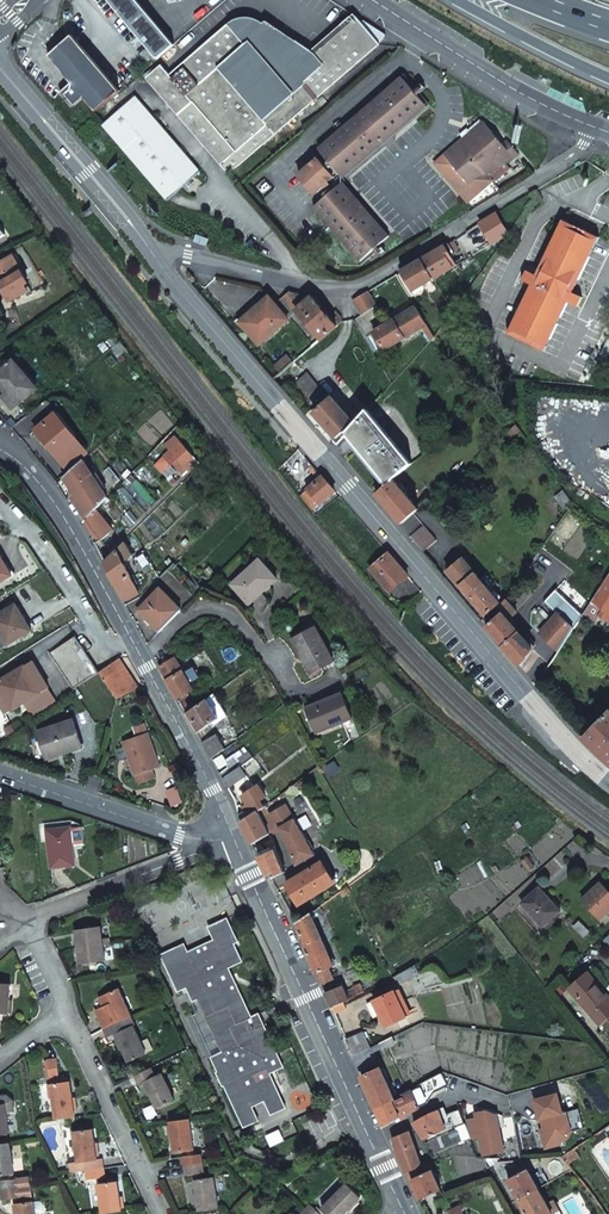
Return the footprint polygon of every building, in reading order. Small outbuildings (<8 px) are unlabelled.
[(112,4),(131,26),(159,58),(175,43),(138,0),(109,0),(112,4)] [(140,79),(222,174),(372,46),(372,45),(377,36),(356,22),(354,24),(349,18),(305,56),(287,56),(261,27),(257,31),(255,29),(253,27),(250,26),(248,25),(243,24),(240,24),(237,24),(235,25),(232,26),(229,27),(227,29),(223,25),(165,76),(155,65),(140,79)] [(86,96),(98,110),(123,89),(75,34),(51,55),(75,83),(74,87),(68,92),(78,104),(86,96)] [(313,148),(315,150),(397,76),(395,75),(313,148)] [(315,150),(337,175),(419,101),(397,76),(315,150)] [(75,106),(78,104),(68,92),(74,87),(75,83),(64,93),(75,106)] [(160,201),(194,171),(129,96),(96,125),(160,201)] [(419,101),(337,175),(339,177),(421,103),(419,101)] [(480,119),(468,129),(469,131),(461,139),(459,136),(432,161),(466,198),(490,177),(491,179),(507,166),(504,162),(516,151),(503,137),(499,140),(480,119)] [(469,131),(468,129),(459,136),(461,139),(469,131)] [(330,177),(314,160),(295,176),(311,194),(330,177)] [(336,183),(384,238),(387,236),(339,181),(336,183)] [(361,259),(384,238),(336,183),(313,205),(361,259)] [(359,261),(361,259),(313,205),(311,207),(359,261)] [(507,234),(495,214),(477,224),(490,245),(507,234)] [(568,302),(577,306),(582,296),(573,292),(600,237),(563,221),(537,275),(527,270),(523,280),(533,284),(509,334),(545,351),(568,302)] [(593,240),(565,227),(515,331),(543,345),(593,240)] [(454,251),(448,242),(421,258),(433,279),(454,266),(448,255),(454,251)] [(13,276),(9,270),(17,265),(11,256),(0,262),(0,284),(13,276)] [(433,279),(421,258),(400,271),(412,291),(433,279)] [(0,284),(0,287),(8,302),(28,291),(25,286),(28,284),(17,265),(9,270),(13,276),(0,284)] [(367,291),(352,300),(361,314),(376,305),(367,291)] [(298,312),(321,340),(342,322),(341,316),(335,310),(328,316),(311,296),(293,292),(286,297),(298,312)] [(259,345),(287,320),(268,297),(239,322),(259,345)] [(295,314),(298,312),(286,297),(283,300),(295,314)] [(430,340),(434,336),(415,306),(374,332),(385,349),(421,327),(430,340)] [(282,371),(292,363),(286,356),(276,364),(282,371)] [(16,357),(0,369),(0,382),(15,404),(37,387),(16,357)] [(300,373),(292,363),(282,371),(272,379),(271,379),(279,390),(300,373)] [(307,410),(325,396),(307,373),(288,387),(307,410)] [(334,439),(353,423),(332,398),(313,413),(334,439)] [(77,441),(78,440),(54,411),(35,428),(59,456),(61,454),(68,462),(84,449),(77,441)] [(392,480),(410,464),(365,412),(344,434),(385,486),(392,480)] [(184,461),(193,453),(177,435),(168,444),(172,448),(157,462),(164,470),(179,455),(184,461)] [(107,496),(80,460),(61,477),(76,496),(73,499),(86,517),(96,507),(107,496)] [(321,478),(299,495),(299,496),(311,511),(334,492),(321,478)] [(400,523),(417,508),(404,494),(407,491),(400,483),(397,485),(392,480),(385,486),(375,494),(400,523)] [(113,528),(96,507),(86,517),(93,527),(101,538),(113,528)] [(421,552),(434,540),(422,525),(408,537),(421,552)] [(133,554),(126,540),(115,551),(104,560),(125,600),(138,593),(133,582),(135,582),(124,559),(133,554)] [(12,574),(0,554),(0,582),(12,574)] [(409,578),(389,555),(371,571),(391,594),(409,578)] [(485,615),(500,601),(461,557),(446,570),(485,615)] [(261,590),(263,593),(278,579),(260,559),(232,584),(248,602),(261,590)] [(591,601),(604,609),(599,616),(608,623),(608,622),(608,575),(591,601)] [(182,608),(161,586),(139,608),(160,630),(182,608)] [(250,605),(263,593),(261,590),(248,602),(250,605)] [(519,607),(507,593),(497,607),(501,612),(485,625),(520,665),(532,647),(507,618),(519,607)] [(31,628),(16,603),(0,613),(0,631),(8,643),(31,628)] [(558,651),(573,628),(555,609),(540,631),(558,651)] [(294,639),(304,658),(307,656),(316,671),(336,660),(317,626),(294,639)] [(72,688),(98,671),(74,634),(49,651),(72,688)] [(307,656),(304,658),(313,673),(316,671),(307,656)] [(110,676),(125,665),(119,657),(104,667),(110,676)] [(175,657),(161,665),(178,696),(193,687),(175,657)] [(528,671),(537,682),(546,668),(537,657),(528,671)] [(48,686),(32,659),(0,679),(0,688),(12,708),(48,686)] [(115,697),(137,684),(125,665),(110,676),(104,667),(98,671),(115,697)] [(308,707),(316,728),(333,722),(335,725),(354,718),(344,693),(308,707)] [(219,718),(207,698),(189,711),(187,712),(198,732),(219,718)] [(582,737),(608,763),(608,709),(582,737)] [(50,757),(84,746),(74,718),(40,730),(50,757)] [(333,722),(316,728),(318,732),(335,725),(333,722)] [(154,767),(161,764),(147,729),(124,739),(141,782),(158,776),(154,767)] [(211,756),(225,747),(217,734),(203,742),(211,756)] [(226,748),(225,747),(211,756),(211,757),(226,748)] [(247,777),(240,766),(223,777),(229,788),(247,777)] [(246,809),(239,814),(243,821),(241,822),(252,843),(268,832),(258,811),(264,806),(260,800),(266,797),(258,784),(242,795),(248,803),(244,806),(246,809)] [(295,863),(315,852),(294,816),(285,801),(269,811),(265,806),(264,806),(258,811),(268,832),(277,828),(295,863)] [(55,867),(80,865),(76,826),(51,829),(55,867)] [(274,847),(258,855),(270,878),(285,870),(274,847)] [(298,903),(331,882),(319,862),(286,881),(298,903)] [(608,909),(608,892),(599,882),(582,898),(600,917),(608,909)] [(349,889),(346,884),(341,888),(344,893),(349,889)] [(543,924),(561,908),(540,884),(521,901),(543,924)] [(321,936),(309,911),(296,922),(306,943),(321,936)] [(582,932),(587,928),(578,919),(574,923),(582,932)] [(211,929),(215,937),(217,942),(212,944),(210,940),(194,947),(197,951),(191,954),(189,949),(185,941),(162,952),(178,987),(187,984),(192,981),(198,995),(206,1013),(229,1003),(237,1019),(244,1016),(253,1034),(223,1049),(211,1055),(243,1123),(258,1116),(252,1103),(264,1097),(271,1111),(285,1104),(269,1069),(283,1063),(258,1010),(252,1013),(231,970),(246,962),(238,945),(241,943),(230,920),(211,929)] [(112,945),(110,937),(104,938),(101,925),(77,929),(82,963),(107,959),(105,946),(112,945)] [(334,965),(321,936),(306,943),(304,943),(321,982),(332,977),(328,967),(334,965)] [(418,973),(413,963),(396,973),(401,982),(418,973)] [(608,1013),(608,994),(588,970),(569,987),(599,1022),(608,1013)] [(9,1011),(11,981),(0,980),(0,1010),(9,1011)] [(192,981),(187,984),(193,998),(198,995),(192,981)] [(350,997),(363,990),(360,983),(345,990),(342,983),(325,990),(332,1005),(343,1000),(350,997)] [(122,1020),(133,1015),(120,988),(100,996),(104,1006),(107,1011),(99,1015),(105,1028),(122,1020)] [(413,1011),(402,989),(396,993),(394,990),(370,1002),(376,1015),(381,1013),(386,1024),(413,1011)] [(332,1005),(335,1012),(346,1007),(343,1000),(332,1005)] [(206,1013),(223,1049),(253,1034),(244,1016),(237,1019),(229,1003),(206,1013)] [(107,1011),(104,1006),(97,1009),(99,1015),(107,1011)] [(125,1029),(122,1020),(105,1028),(109,1036),(117,1033),(130,1061),(148,1053),(134,1025),(125,1029)] [(364,1049),(371,1046),(364,1029),(346,1038),(353,1054),(364,1049)] [(395,1041),(393,1035),(375,1044),(377,1047),(380,1046),(386,1043),(387,1045),(395,1041)] [(378,1049),(377,1047),(375,1044),(371,1046),(364,1049),(366,1055),(378,1049)] [(370,1063),(366,1055),(364,1049),(353,1054),(360,1068),(370,1063)] [(50,1060),(57,1118),(76,1115),(73,1081),(71,1081),(71,1079),(70,1077),(68,1076),(65,1075),(61,1076),(60,1059),(50,1060)] [(376,1104),(394,1096),(380,1067),(363,1075),(376,1104)] [(156,1076),(152,1068),(136,1075),(139,1083),(145,1080),(158,1108),(176,1100),(163,1072),(156,1076)] [(446,1081),(440,1071),(428,1078),(432,1088),(434,1087),(436,1090),(443,1086),(442,1083),(446,1081)] [(417,1083),(418,1085),(422,1093),(432,1088),(428,1078),(417,1083)] [(409,1088),(401,1092),(394,1096),(376,1104),(384,1123),(396,1117),(397,1119),(410,1113),(408,1111),(427,1102),(422,1093),(418,1085),(410,1089),(409,1088)] [(558,1090),(534,1097),(540,1118),(543,1116),(546,1125),(543,1126),(547,1137),(554,1140),(561,1138),(569,1136),(574,1128),(569,1108),(564,1110),(558,1090)] [(12,1132),(9,1110),(17,1109),(16,1097),(9,1092),(0,1094),(0,1133),(12,1132)] [(578,1105),(569,1108),(574,1128),(583,1125),(578,1105)] [(480,1133),(483,1153),(504,1149),(497,1110),(488,1106),(475,1108),(476,1114),(468,1115),(471,1135),(480,1133)] [(436,1108),(414,1120),(424,1136),(445,1127),(438,1107),(436,1108)] [(460,1131),(467,1129),(464,1119),(463,1120),(460,1113),(454,1116),(460,1131)] [(191,1119),(171,1122),(176,1152),(195,1149),(191,1119)] [(547,1137),(543,1126),(540,1127),(546,1147),(562,1142),(561,1138),(554,1140),(547,1137)] [(86,1169),(104,1167),(103,1158),(98,1158),(95,1129),(75,1132),(78,1160),(70,1162),(71,1171),(86,1169)] [(392,1136),(407,1170),(422,1164),(408,1129),(392,1136)] [(11,1141),(0,1143),(0,1173),(15,1171),(11,1141)] [(574,1147),(561,1155),(567,1163),(579,1155),(574,1147)] [(183,1157),(185,1166),(203,1164),(201,1155),(183,1157)] [(412,1177),(421,1196),(442,1187),(430,1163),(423,1166),(408,1173),(410,1178),(412,1177)] [(203,1164),(185,1166),(186,1175),(204,1173),(203,1164)] [(407,1170),(408,1173),(423,1166),(422,1164),(407,1170)] [(519,1198),(539,1187),(527,1166),(508,1177),(519,1198)] [(106,1175),(104,1167),(86,1169),(87,1178),(106,1175)] [(2,1179),(3,1188),(20,1186),(32,1184),(31,1176),(2,1179)] [(194,1180),(199,1211),(219,1209),(214,1178),(194,1180)] [(99,1184),(103,1212),(122,1210),(118,1181),(99,1184)] [(360,1196),(346,1182),(321,1207),(328,1213),(342,1213),(360,1196)] [(20,1186),(3,1188),(4,1198),(33,1194),(32,1184),(20,1186)] [(539,1187),(519,1198),(528,1213),(551,1213),(553,1212),(539,1187)] [(18,1213),(38,1213),(37,1211),(46,1210),(45,1199),(36,1200),(16,1202),(18,1213)] [(304,1210),(307,1213),(320,1213),(310,1204),(304,1210)]
